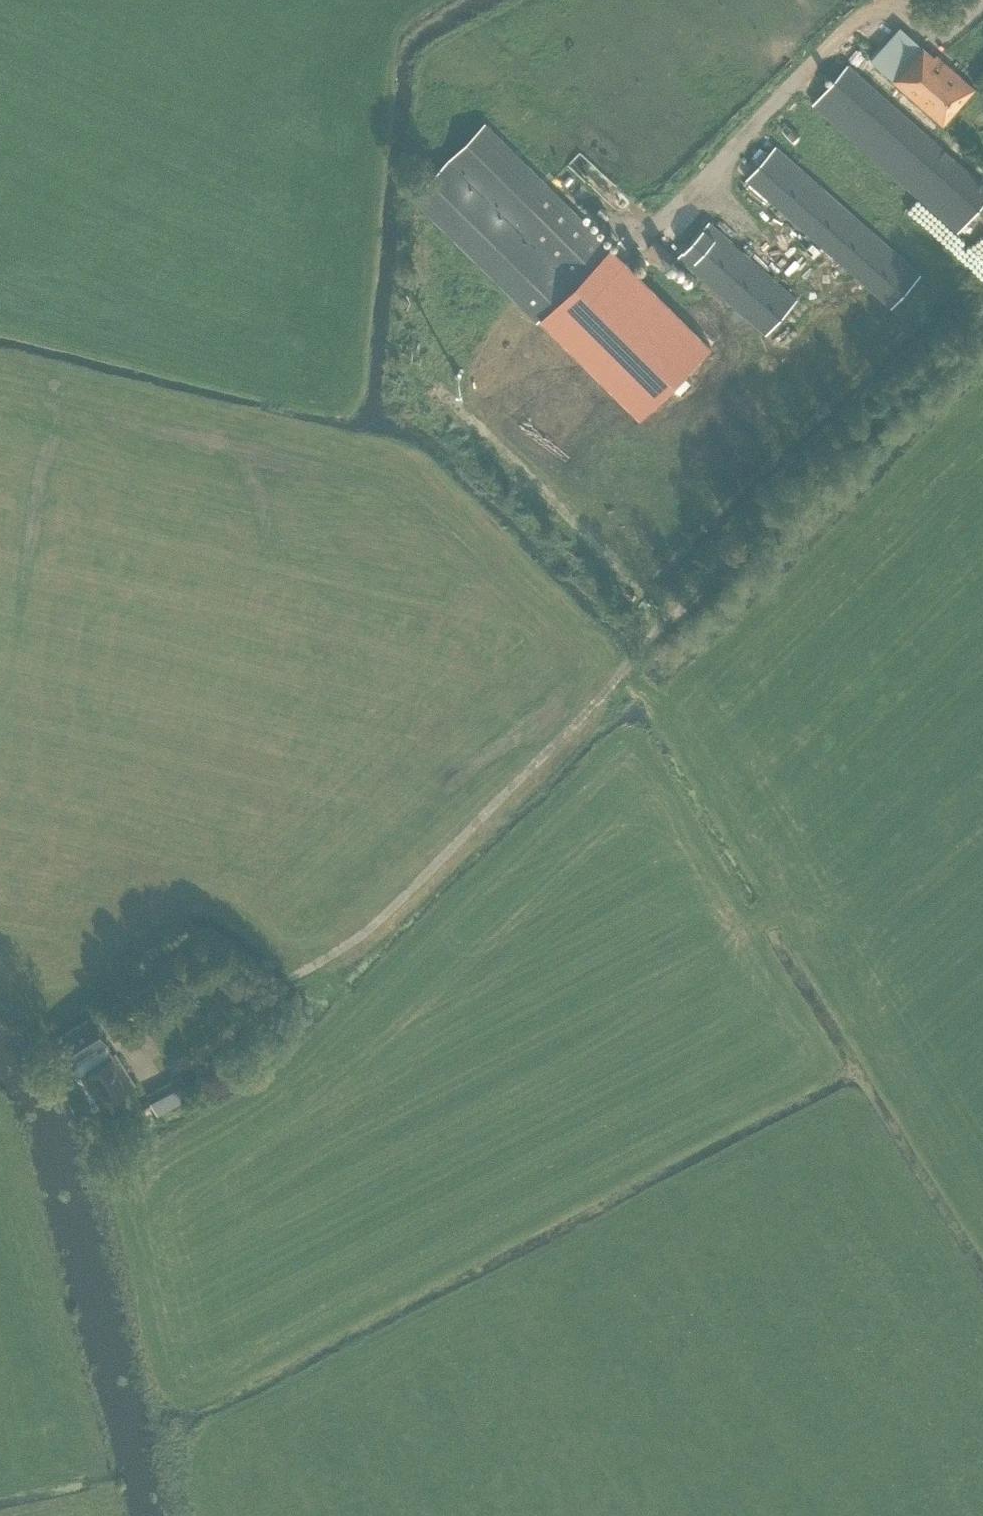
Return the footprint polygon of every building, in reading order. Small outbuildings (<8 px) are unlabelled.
[(943,124),(975,88),(936,53),(934,56),(909,34),(890,56),(887,53),(877,65),(891,79),(943,124)] [(982,203),(982,183),(848,63),(813,103),(929,206),(916,221),(944,247),(982,203)] [(707,343),(485,123),(411,197),(633,417),(707,343)] [(891,307),(921,273),(775,145),(746,178),(891,307)] [(582,153),(568,167),(584,182),(597,167),(582,153)] [(766,334),(797,299),(709,220),(678,256),(766,334)] [(104,1105),(136,1084),(115,1052),(112,1054),(105,1043),(108,1041),(108,1042),(108,1041),(92,1016),(54,1040),(71,1065),(72,1065),(80,1076),(84,1074),(104,1105)] [(184,1098),(193,1094),(183,1074),(148,1093),(150,1097),(135,1104),(145,1123),(159,1116),(161,1120),(188,1105),(184,1098)]
